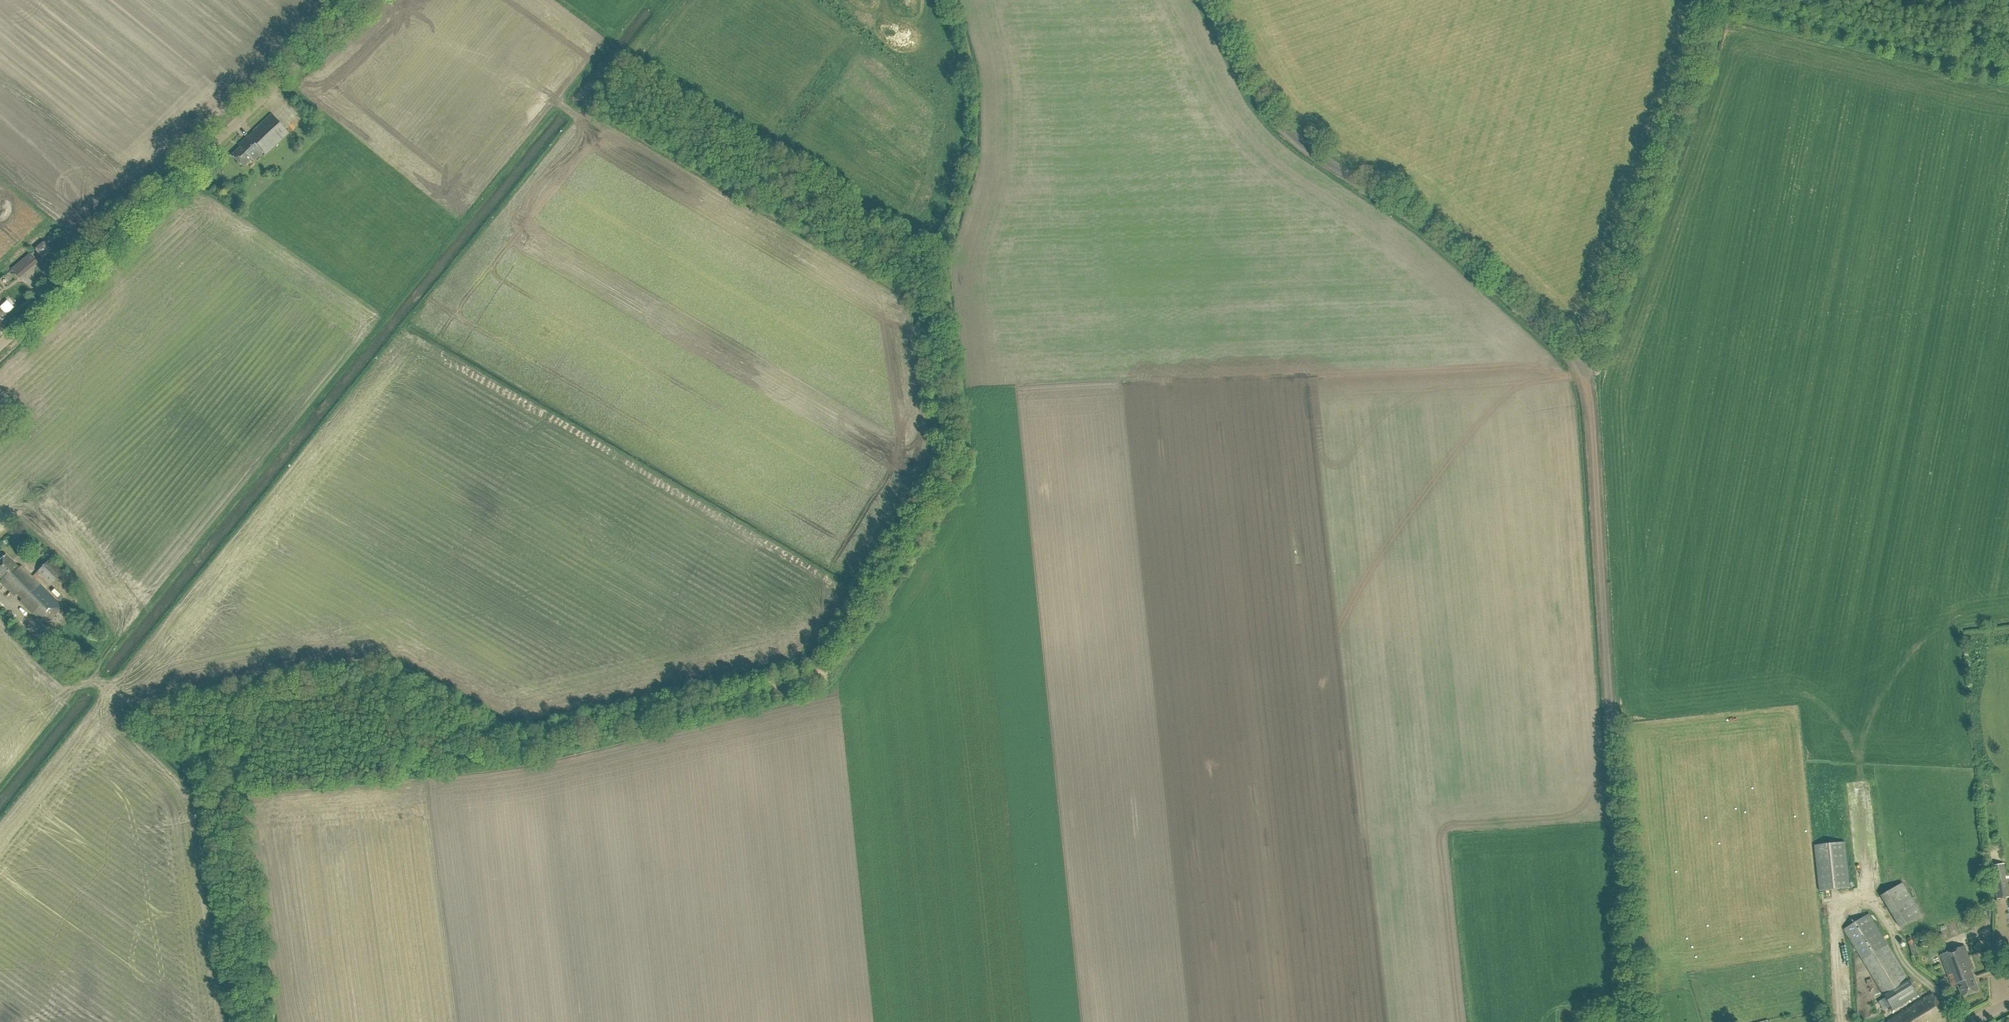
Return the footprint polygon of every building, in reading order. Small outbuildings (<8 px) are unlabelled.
[(265,156),(288,135),(270,116),(240,144),(243,146),(231,157),(241,168),(252,159),(254,162),(263,154),(265,156)] [(18,265),(25,274),(32,268),(28,264),(34,259),(31,254),(18,265)] [(0,324),(2,325),(9,319),(0,309),(0,324)] [(63,608),(23,568),(21,569),(7,556),(0,562),(0,577),(2,580),(0,582),(15,597),(17,594),(22,599),(20,601),(45,626),(63,608)] [(60,634),(55,641),(65,648),(70,640),(60,634)] [(1814,846),(1819,891),(1850,888),(1845,843),(1814,846)] [(1990,855),(1992,866),(2003,864),(2002,853),(1990,855)] [(1991,866),(1997,899),(2008,897),(2003,864),(1992,866),(1991,866)] [(1882,896),(1901,928),(1922,916),(1903,883),(1882,896)] [(1844,930),(1893,1010),(1916,997),(1910,988),(1913,987),(1869,915),(1844,930)] [(1978,991),(1970,971),(1973,969),(1965,948),(1940,957),(1951,987),(1954,986),(1955,988),(1958,987),(1962,997),(1978,991)] [(1938,982),(1941,988),(1947,986),(1944,979),(1938,982)] [(1946,1017),(1932,994),(1887,1021),(1938,1021),(1946,1017)]
